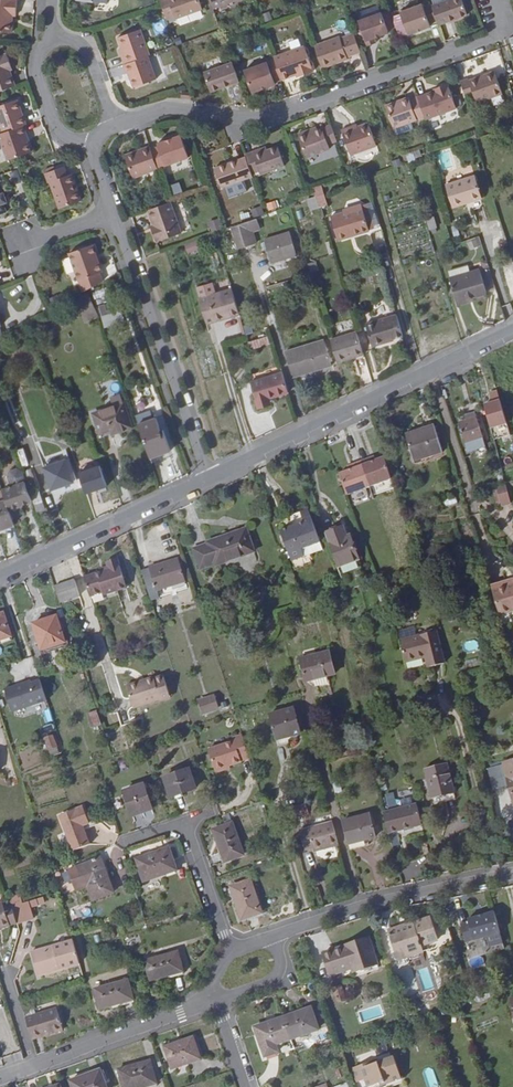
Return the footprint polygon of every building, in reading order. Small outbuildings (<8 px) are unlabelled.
[(17,0),(0,0),(0,32),(11,32),(12,15),(16,15),(17,0)] [(162,5),(168,19),(175,16),(176,18),(202,8),(199,0),(161,0),(162,5)] [(214,12),(245,1),(244,0),(210,0),(214,12)] [(432,5),(437,20),(439,25),(456,19),(467,15),(462,0),(447,0),(432,5)] [(432,5),(431,4),(424,7),(423,4),(400,12),(408,34),(418,31),(431,26),(430,23),(437,20),(432,5)] [(359,21),(368,46),(373,44),(376,43),(374,38),(389,32),(382,13),(359,21)] [(122,55),(125,64),(148,56),(150,55),(141,29),(118,37),(124,54),(122,55)] [(315,46),(323,68),(340,62),(348,59),(347,57),(361,52),(355,35),(341,40),(340,37),(315,46)] [(297,51),(275,59),(283,79),(283,82),(290,79),(295,78),(296,80),(306,76),(297,51)] [(15,85),(8,65),(11,64),(7,53),(0,56),(0,91),(15,85)] [(156,79),(148,56),(125,64),(124,65),(127,74),(128,73),(134,87),(156,79)] [(283,79),(275,59),(268,62),(267,60),(259,63),(259,65),(244,70),(252,93),(261,90),(260,88),(263,87),(267,86),(267,87),(276,84),(275,82),(283,79)] [(239,81),(233,62),(204,72),(211,92),(220,89),(239,81)] [(460,78),(466,97),(474,94),(477,102),(502,93),(494,68),(480,73),(468,78),(467,76),(460,78)] [(430,92),(418,97),(425,117),(426,119),(457,108),(448,84),(438,87),(438,89),(435,91),(430,92)] [(425,117),(418,97),(410,100),(409,97),(400,100),(401,102),(399,102),(396,103),(395,102),(386,106),(394,128),(425,117)] [(12,129),(18,127),(21,126),(12,101),(0,106),(0,133),(12,129)] [(368,123),(358,127),(351,129),(350,127),(346,129),(342,130),(351,155),(376,145),(368,123)] [(328,144),(337,141),(331,125),(318,130),(317,127),(308,131),(304,132),(299,137),(307,157),(330,149),(328,144)] [(21,136),(18,127),(12,129),(0,133),(0,155),(3,162),(25,154),(22,143),(19,137),(21,136)] [(151,149),(158,168),(189,157),(181,135),(164,141),(158,143),(159,146),(151,149)] [(151,149),(150,146),(137,150),(125,155),(133,177),(158,169),(158,168),(151,149)] [(272,148),(267,150),(254,154),(253,151),(245,154),(246,157),(253,176),(253,177),(285,165),(278,146),(272,148)] [(253,176),(246,157),(228,163),(214,168),(221,187),(253,176)] [(46,183),(47,182),(58,208),(79,200),(69,174),(65,175),(62,166),(42,173),(46,183)] [(468,201),(469,203),(482,199),(475,177),(446,185),(452,205),(468,201)] [(314,196),(317,206),(324,204),(321,193),(314,196)] [(268,211),(279,208),(277,200),(265,203),(268,211)] [(150,209),(156,224),(158,229),(155,230),(159,241),(181,233),(170,202),(150,209)] [(261,206),(251,209),(253,217),(263,213),(261,206)] [(351,208),(328,215),(335,238),(367,229),(361,208),(351,211),(351,208)] [(425,218),(429,230),(437,228),(434,216),(425,218)] [(209,220),(210,231),(218,230),(217,220),(209,220)] [(237,225),(243,245),(252,242),(249,231),(257,228),(255,220),(237,225)] [(234,247),(243,245),(237,225),(229,227),(234,247)] [(292,255),(286,234),(261,241),(267,263),(292,255)] [(479,237),(467,242),(470,249),(481,244),(479,237)] [(184,245),(187,256),(199,252),(196,241),(184,245)] [(69,253),(83,292),(103,281),(100,273),(102,272),(93,245),(69,253)] [(512,299),(512,266),(512,262),(500,266),(512,300),(512,299)] [(455,299),(472,294),(485,291),(479,268),(448,276),(455,299)] [(104,287),(92,292),(94,300),(107,295),(104,287)] [(198,297),(205,323),(236,314),(228,288),(198,297)] [(74,299),(82,318),(95,313),(88,294),(74,299)] [(472,294),(455,299),(456,304),(473,298),(472,294)] [(386,308),(375,310),(377,318),(387,316),(386,308)] [(122,312),(109,317),(111,324),(124,319),(122,312)] [(355,339),(359,351),(382,344),(382,342),(398,337),(392,316),(352,328),(355,339)] [(267,337),(248,342),(250,350),(270,345),(267,337)] [(327,348),(334,371),(362,362),(359,351),(355,339),(327,348)] [(322,343),(284,354),(291,380),(301,377),(299,372),(306,370),(307,375),(330,369),(322,343)] [(247,380),(254,403),(265,400),(265,397),(285,391),(280,372),(247,380)] [(115,410),(101,415),(108,434),(119,430),(120,435),(132,431),(121,400),(113,403),(115,410)] [(155,400),(132,407),(139,426),(145,424),(143,418),(159,412),(155,400)] [(502,402),(484,407),(491,431),(509,426),(502,402)] [(101,437),(108,434),(101,415),(94,417),(101,437)] [(474,416),(465,419),(467,425),(475,422),(474,416)] [(467,425),(465,419),(456,421),(463,444),(480,439),(475,422),(467,425)] [(157,421),(139,427),(151,462),(169,456),(172,455),(164,434),(162,435),(157,421)] [(419,454),(420,458),(438,452),(431,426),(403,434),(409,457),(419,454)] [(171,461),(169,456),(151,462),(153,467),(171,461)] [(367,459),(359,461),(367,487),(388,480),(381,458),(371,461),(368,462),(367,459)] [(66,459),(58,462),(65,485),(74,482),(66,459)] [(471,477),(479,475),(474,459),(466,462),(471,477)] [(352,467),(337,472),(345,494),(367,487),(359,461),(351,463),(352,467)] [(52,489),(65,485),(58,462),(44,467),(52,489)] [(84,496),(107,487),(99,465),(76,473),(84,496)] [(9,483),(23,479),(19,468),(5,473),(9,483)] [(33,486),(30,476),(25,478),(28,488),(33,486)] [(367,487),(370,496),(391,489),(388,480),(367,487)] [(512,503),(507,485),(495,488),(499,503),(502,502),(503,505),(512,503)] [(13,514),(32,506),(25,487),(6,494),(11,507),(13,514)] [(39,492),(31,495),(36,512),(45,509),(39,492)] [(289,520),(277,524),(288,556),(301,552),(298,544),(317,538),(307,504),(286,511),(289,520)] [(18,528),(13,514),(11,507),(0,511),(0,532),(1,534),(18,528)] [(338,527),(349,560),(355,558),(344,525),(338,527)] [(334,565),(349,560),(338,527),(323,532),(334,565)] [(207,547),(205,548),(211,566),(213,566),(214,568),(253,555),(245,531),(207,545),(207,547)] [(269,532),(261,535),(265,547),(273,544),(269,532)] [(211,566),(205,548),(193,552),(199,570),(211,566)] [(107,561),(117,590),(126,587),(116,558),(107,561)] [(107,570),(100,572),(83,578),(89,597),(101,593),(102,596),(117,590),(107,561),(105,562),(107,567),(107,570)] [(178,563),(167,566),(174,586),(184,583),(178,563)] [(174,586),(167,566),(143,574),(152,603),(160,601),(157,591),(174,586)] [(59,602),(79,596),(74,581),(55,587),(59,602)] [(497,621),(512,616),(512,610),(507,590),(506,586),(488,591),(492,603),(497,621)] [(62,640),(63,643),(69,641),(66,631),(64,632),(62,627),(65,626),(62,617),(59,618),(58,614),(34,622),(42,647),(46,645),(62,640)] [(497,621),(500,631),(512,628),(512,616),(497,621)] [(47,648),(63,643),(62,640),(46,645),(47,648)] [(437,642),(415,648),(424,681),(445,675),(437,642)] [(424,681),(415,648),(401,652),(409,685),(424,681)] [(328,650),(300,657),(305,679),(334,673),(328,650)] [(137,682),(137,680),(125,684),(132,707),(160,699),(157,690),(166,688),(161,674),(153,677),(152,676),(142,679),(143,680),(137,682)] [(12,712),(47,700),(40,679),(32,682),(31,680),(4,689),(12,712)] [(157,690),(160,699),(160,700),(169,697),(166,688),(157,690)] [(215,698),(211,699),(215,711),(219,710),(215,698)] [(204,715),(215,711),(211,699),(201,703),(204,715)] [(98,723),(93,708),(84,711),(89,726),(98,723)] [(292,712),(267,719),(275,744),(299,736),(292,712)] [(54,737),(51,738),(47,739),(51,750),(58,747),(54,737)] [(225,769),(229,767),(240,765),(240,763),(249,761),(242,738),(234,741),(235,744),(209,752),(215,775),(226,772),(225,769)] [(502,759),(512,799),(512,756),(502,759)] [(453,797),(446,767),(424,772),(432,803),(453,797)] [(446,767),(453,797),(454,797),(446,767)] [(195,790),(188,770),(164,778),(171,798),(195,790)] [(151,809),(143,785),(124,792),(132,816),(151,809)] [(433,808),(455,803),(453,797),(432,803),(433,808)] [(295,805),(297,816),(308,814),(306,803),(295,805)] [(62,812),(74,848),(91,843),(85,823),(91,821),(86,804),(62,812)] [(388,820),(394,841),(423,834),(420,821),(418,813),(388,820)] [(371,814),(349,819),(354,842),(377,837),(371,814)] [(349,843),(354,842),(349,819),(343,821),(349,843)] [(337,844),(330,820),(298,829),(303,848),(312,846),(313,850),(337,844)] [(234,825),(222,830),(231,861),(246,856),(234,825)] [(225,863),(231,861),(222,830),(217,832),(222,846),(219,847),(225,863)] [(136,861),(143,882),(177,871),(170,850),(136,861)] [(103,858),(84,864),(88,886),(94,898),(114,891),(103,858)] [(68,894),(88,886),(84,864),(63,871),(68,894)] [(238,886),(248,919),(262,913),(250,881),(238,886)] [(243,920),(248,919),(238,886),(234,888),(238,901),(236,902),(243,920)] [(22,903),(18,892),(8,896),(14,915),(16,922),(34,917),(30,906),(38,904),(36,898),(22,903)] [(9,899),(1,901),(8,925),(16,922),(14,915),(9,899)] [(0,902),(0,927),(8,925),(1,901),(0,902)] [(466,942),(501,932),(495,911),(484,914),(485,916),(479,918),(478,916),(468,919),(469,921),(461,924),(466,942)] [(392,940),(398,958),(423,950),(421,945),(438,939),(435,927),(418,932),(418,931),(392,940)] [(423,950),(424,956),(432,953),(433,956),(456,948),(452,935),(439,939),(438,939),(421,945),(423,950)] [(53,943),(30,950),(37,974),(79,962),(72,938),(53,943)] [(377,964),(368,938),(324,953),(332,975),(353,968),(354,972),(377,964)] [(424,956),(423,950),(398,958),(399,964),(424,956)] [(145,960),(150,979),(161,976),(162,979),(182,974),(176,952),(145,960)] [(424,956),(413,959),(426,999),(431,1007),(445,1002),(445,993),(432,953),(424,956)] [(306,971),(297,974),(301,983),(310,980),(306,971)] [(132,1001),(126,979),(97,987),(101,1006),(110,1004),(111,1006),(132,1001)] [(344,983),(337,986),(343,1005),(351,1002),(344,983)] [(379,1000),(354,1008),(359,1023),(384,1016),(379,1000)] [(56,1008),(24,1018),(31,1039),(62,1030),(56,1008)] [(303,1031),(304,1035),(317,1031),(309,1008),(283,1017),(289,1036),(303,1031)] [(29,1009),(22,1011),(24,1018),(31,1015),(29,1009)] [(289,1036),(283,1017),(254,1027),(262,1050),(264,1056),(265,1055),(277,1051),(278,1051),(276,1045),(274,1042),(289,1036)] [(303,1031),(289,1036),(291,1040),(304,1035),(303,1031)] [(274,1042),(276,1045),(291,1040),(289,1036),(274,1042)] [(187,1060),(187,1063),(200,1058),(193,1037),(165,1047),(171,1065),(187,1060)] [(278,1056),(277,1051),(265,1055),(266,1060),(278,1056)] [(389,1059),(397,1082),(403,1080),(395,1057),(389,1059)] [(397,1082),(389,1059),(380,1062),(373,1065),(372,1061),(366,1063),(374,1086),(381,1084),(382,1086),(383,1086),(388,1085),(387,1082),(392,1081),(393,1083),(397,1082)] [(158,1086),(151,1061),(120,1070),(124,1086),(153,1086),(158,1086)] [(374,1086),(366,1063),(353,1068),(358,1083),(367,1080),(369,1086),(373,1086),(374,1086)] [(100,1068),(86,1073),(88,1078),(101,1072),(100,1068)] [(101,1072),(88,1078),(86,1073),(70,1079),(73,1086),(107,1086),(101,1072)]
